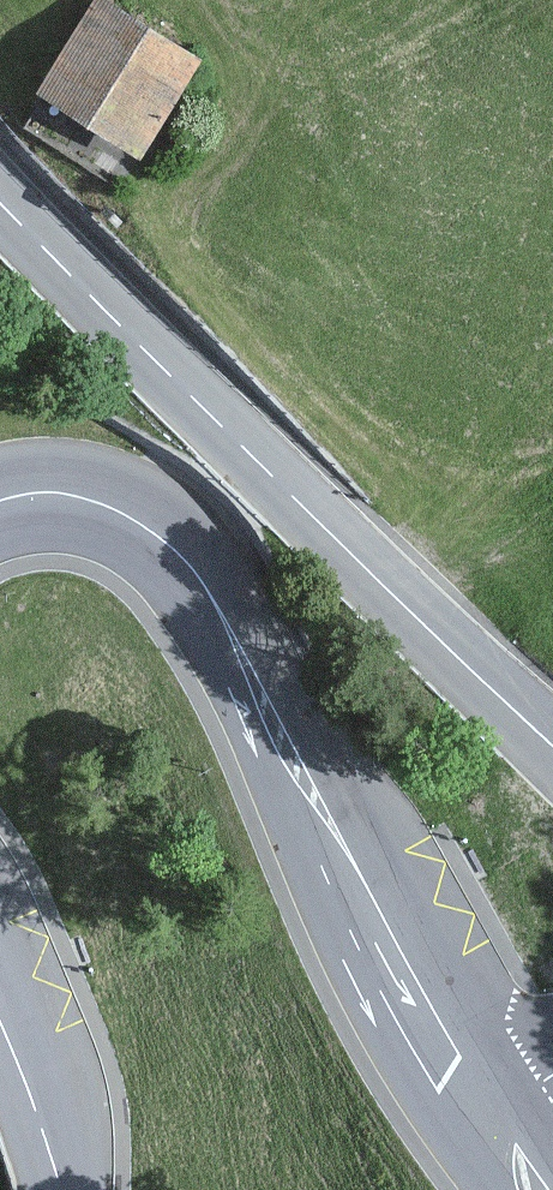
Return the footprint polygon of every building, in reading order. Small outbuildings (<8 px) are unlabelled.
[(153,0),(101,0),(54,77),(174,149),(234,49),(153,0)]
